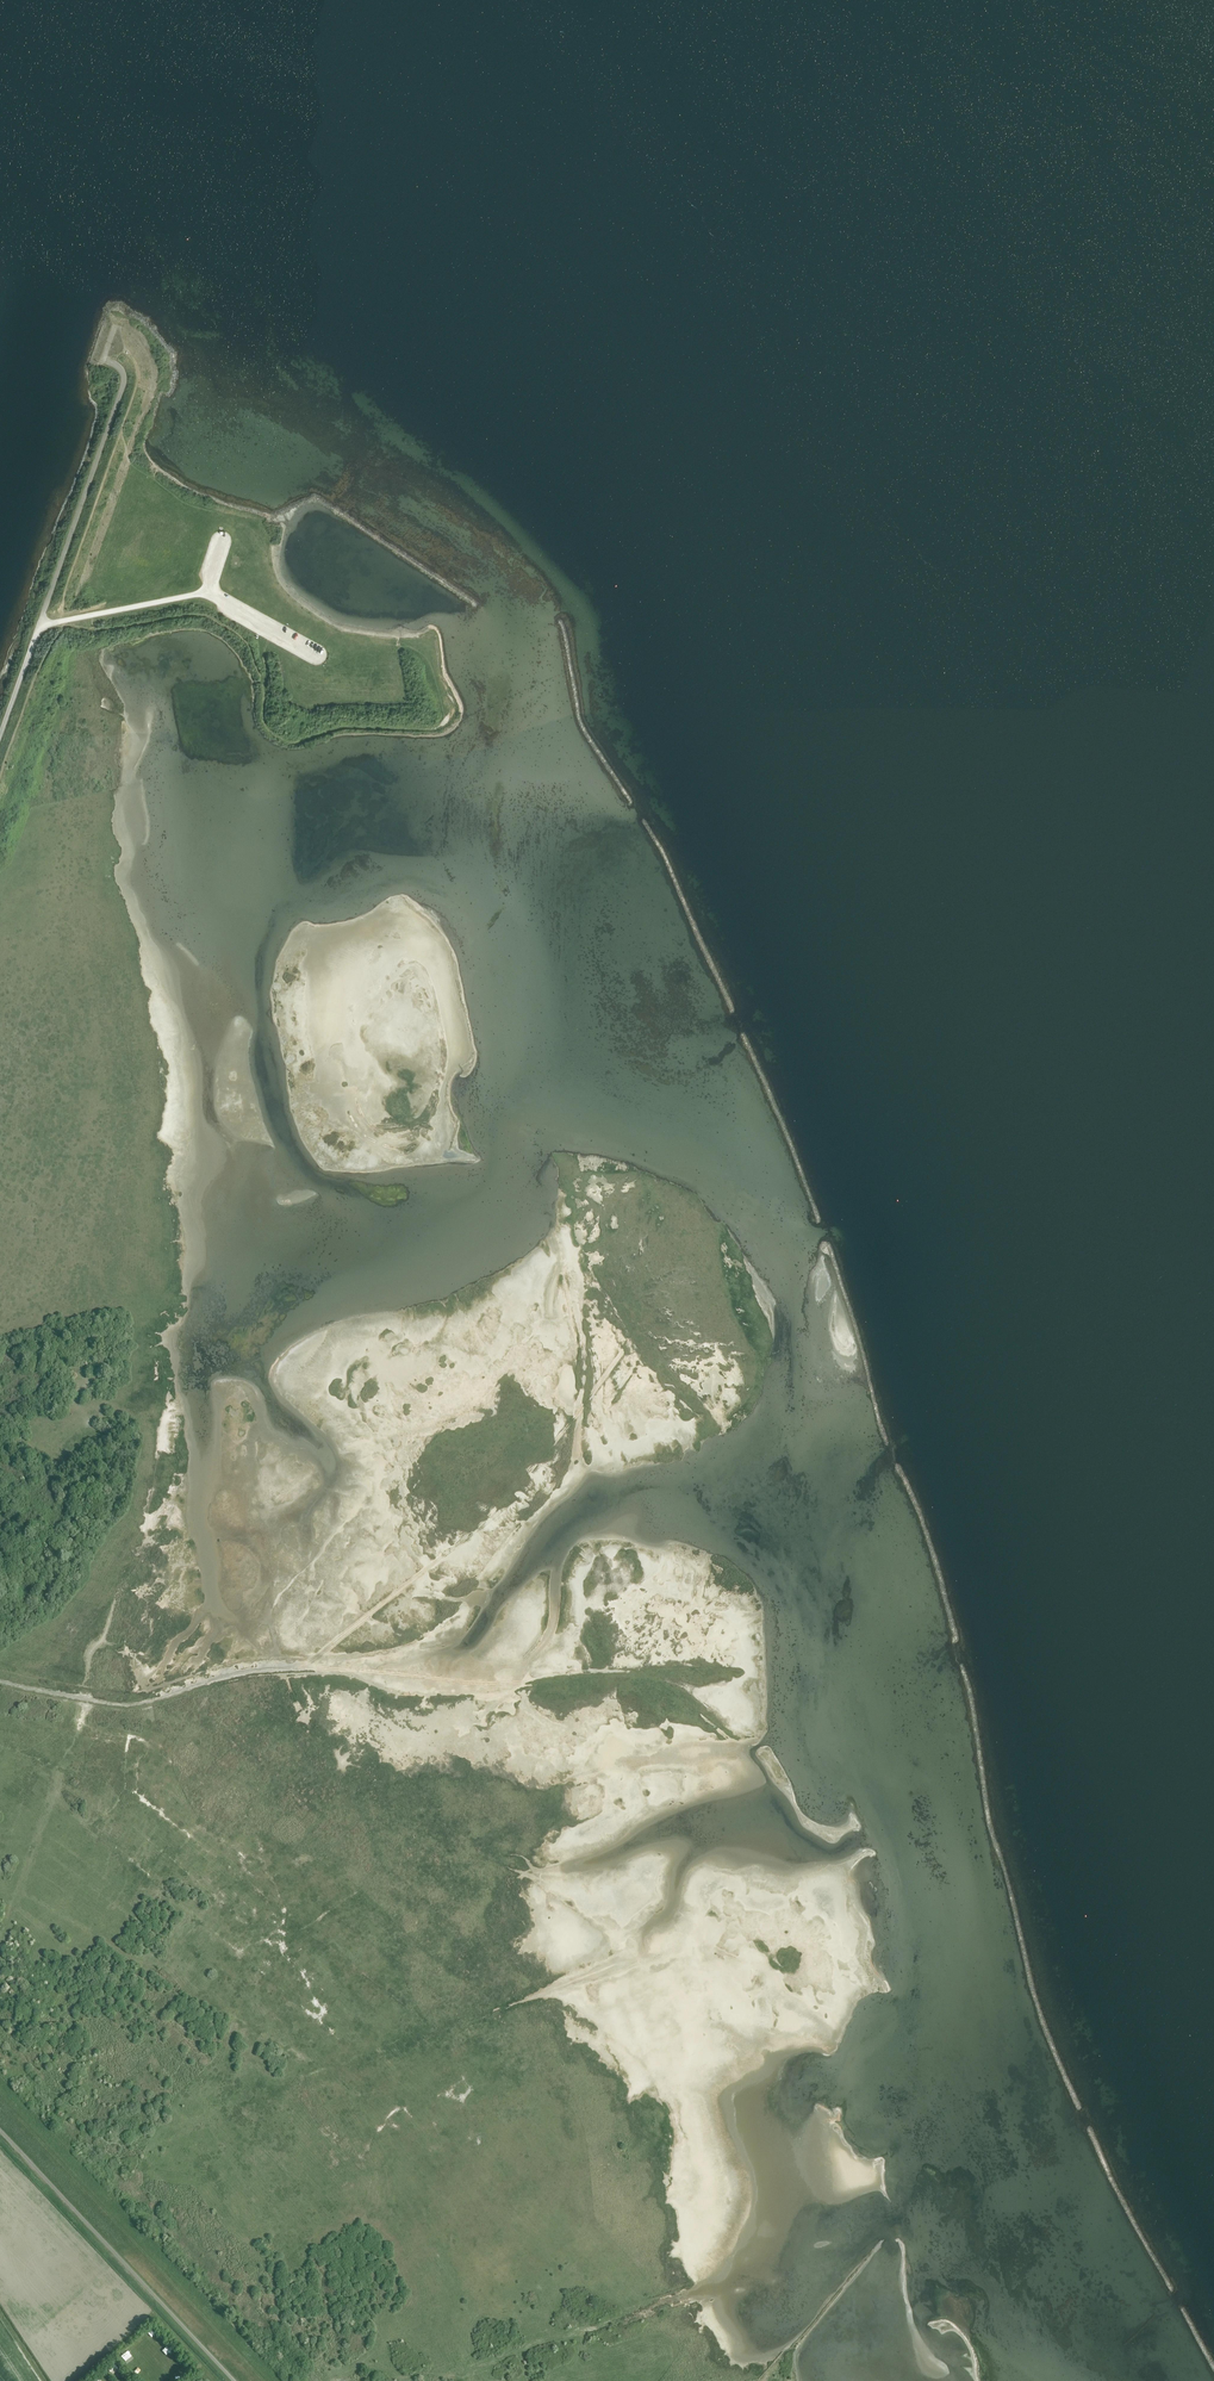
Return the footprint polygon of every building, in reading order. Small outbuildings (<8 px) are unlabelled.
[(129,2357),(133,2352),(129,2348),(125,2352),(129,2357)]
